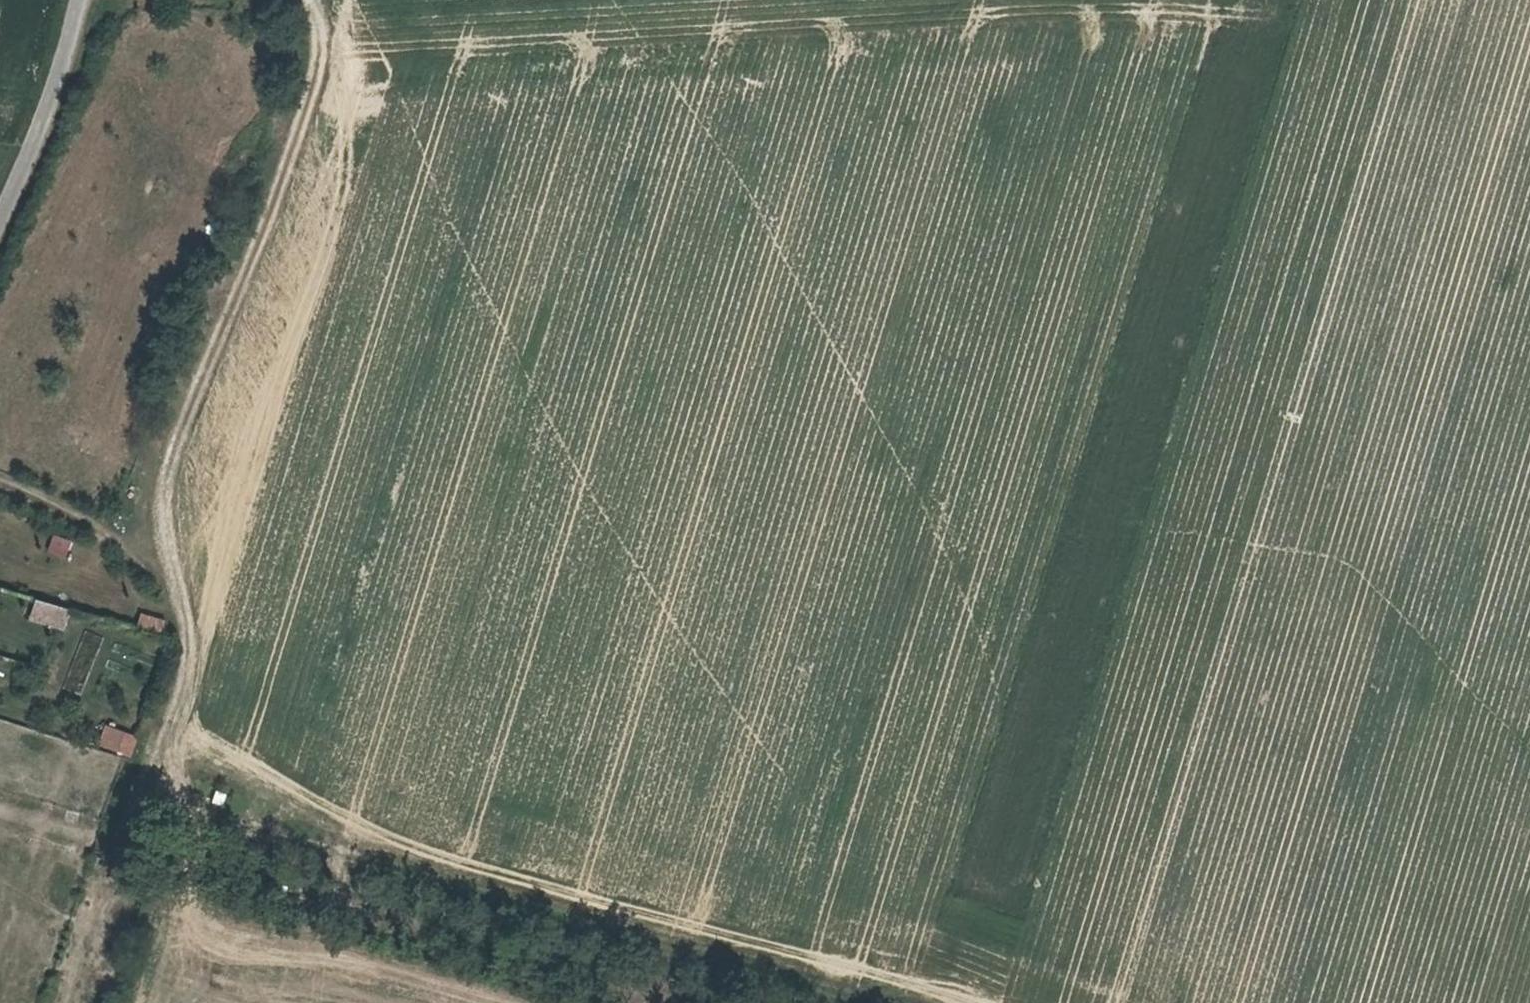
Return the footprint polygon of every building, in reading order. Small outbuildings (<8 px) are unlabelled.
[(68,542),(52,535),(46,550),(62,557),(68,542)] [(65,610),(33,601),(27,620),(60,629),(65,610)] [(163,621),(145,615),(141,629),(158,635),(163,621)] [(133,737),(104,726),(97,745),(126,755),(133,737)]
